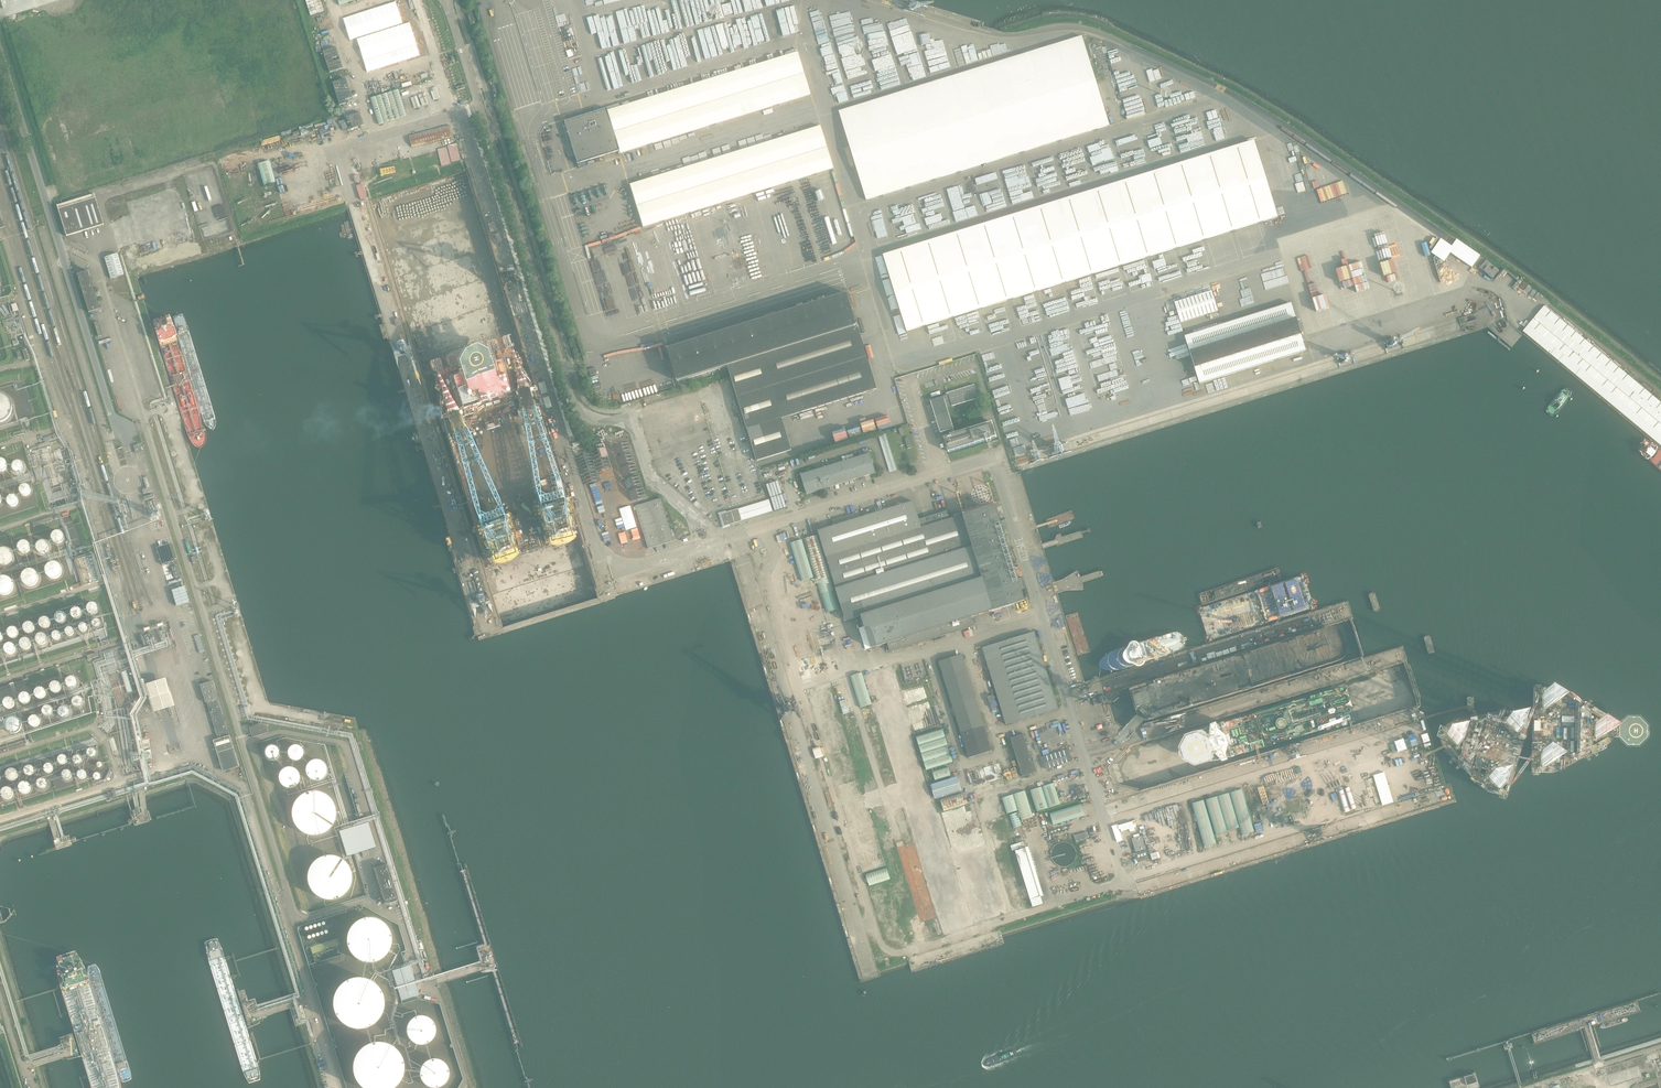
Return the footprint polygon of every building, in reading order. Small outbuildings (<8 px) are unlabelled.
[(324,11),(320,0),(305,0),(310,15),(324,11)] [(721,16),(744,11),(743,8),(747,7),(745,0),(732,0),(717,0),(721,16)] [(826,39),(829,39),(827,26),(817,28),(818,34),(825,32),(826,39)] [(866,200),(1048,144),(1109,125),(1082,36),(839,111),(866,200)] [(323,51),(329,72),(342,68),(336,47),(323,51)] [(606,108),(564,121),(577,164),(619,151),(620,153),(810,95),(797,52),(607,111),(606,108)] [(345,79),(332,83),(339,105),(346,103),(345,100),(351,98),(345,79)] [(407,116),(398,90),(370,99),(379,125),(407,116)] [(360,113),(347,117),(351,129),(364,125),(360,113)] [(448,124),(409,135),(412,146),(451,136),(448,124)] [(820,126),(629,185),(643,227),(833,169),(820,126)] [(1254,141),(883,255),(907,331),(1277,217),(1254,141)] [(1309,152),(1302,154),(1305,164),(1312,161),(1309,152)] [(269,160),(257,163),(264,185),(275,182),(269,160)] [(104,225),(97,203),(94,194),(57,205),(66,236),(104,225)] [(215,207),(219,220),(228,217),(224,204),(215,207)] [(220,247),(216,236),(204,240),(207,251),(220,247)] [(1445,261),(1450,253),(1473,267),(1481,254),(1456,239),(1452,246),(1440,238),(1431,253),(1445,261)] [(124,275),(117,254),(104,258),(111,279),(124,275)] [(1493,278),(1499,271),(1486,260),(1480,268),(1493,278)] [(77,274),(88,313),(100,309),(88,271),(77,274)] [(478,287),(472,288),(474,292),(473,293),(474,297),(479,296),(481,305),(483,304),(481,297),(478,287)] [(1175,302),(1181,323),(1218,311),(1211,291),(1175,302)] [(697,340),(668,349),(677,378),(678,381),(694,377),(695,382),(712,377),(710,372),(728,366),(762,356),(781,419),(782,418),(801,413),(804,421),(816,417),(814,409),(856,396),(877,389),(847,294),(697,340)] [(1200,384),(1305,351),(1290,303),(1185,336),(1200,384)] [(773,315),(783,312),(781,305),(771,308),(773,315)] [(1660,446),(1660,402),(1545,306),(1533,319),(1523,331),(1660,446)] [(13,319),(18,334),(24,333),(19,318),(13,319)] [(102,335),(97,321),(94,322),(98,336),(102,335)] [(519,368),(524,371),(511,329),(509,331),(511,333),(510,335),(512,336),(513,338),(508,339),(512,342),(513,346),(512,349),(512,351),(511,354),(513,353),(511,356),(518,360),(514,361),(517,363),(517,365),(520,367),(519,368)] [(15,349),(18,360),(26,357),(23,347),(15,349)] [(762,356),(728,366),(757,461),(792,450),(782,418),(781,419),(762,356)] [(662,392),(668,390),(665,380),(659,382),(662,392)] [(992,422),(955,433),(947,407),(978,398),(974,384),(948,392),(948,394),(943,395),(944,396),(930,400),(940,432),(948,430),(950,435),(944,437),(948,451),(986,440),(987,441),(991,440),(990,438),(996,436),(992,422)] [(13,406),(12,403),(12,401),(10,398),(9,396),(6,394),(4,393),(1,392),(0,391),(0,421),(1,420),(4,420),(7,418),(9,416),(10,414),(12,412),(12,409),(13,406)] [(879,435),(890,472),(897,470),(886,433),(879,435)] [(1025,443),(1017,445),(1019,452),(1027,450),(1025,443)] [(65,470),(58,450),(53,451),(59,472),(65,470)] [(807,494),(876,473),(870,453),(864,454),(864,452),(857,455),(857,457),(843,461),(842,458),(831,461),(832,464),(801,474),(807,494)] [(23,469),(23,468),(23,466),(22,465),(21,464),(19,463),(18,463),(16,463),(15,464),(14,465),(13,466),(13,468),(13,469),(13,471),(14,472),(16,473),(17,473),(19,473),(20,473),(21,472),(22,471),(23,469)] [(146,488),(142,490),(143,494),(151,491),(147,477),(143,478),(146,488)] [(30,493),(30,492),(30,491),(30,489),(29,488),(28,487),(27,487),(26,486),(24,486),(23,487),(22,487),(21,488),(20,489),(20,491),(20,492),(20,493),(20,495),(21,496),(22,496),(24,497),(25,497),(26,497),(28,496),(29,496),(30,494),(30,493)] [(18,503),(18,501),(18,500),(17,499),(16,498),(15,497),(14,497),(12,497),(11,497),(10,498),(9,499),(8,500),(7,501),(7,502),(7,504),(8,505),(9,506),(10,507),(11,507),(12,508),(14,508),(15,507),(16,506),(17,505),(18,504),(18,503)] [(673,541),(660,498),(635,506),(648,549),(673,541)] [(768,499),(720,514),(724,525),(724,526),(773,511),(769,499),(768,499)] [(996,504),(949,518),(947,510),(919,519),(913,501),(897,506),(897,503),(891,505),(891,507),(870,514),(870,512),(865,513),(866,515),(861,517),(859,512),(832,520),(834,525),(818,530),(846,621),(856,618),(865,649),(887,643),(890,652),(975,626),(972,617),(1025,600),(996,504)] [(65,540),(65,537),(64,536),(64,535),(63,534),(61,534),(60,533),(59,533),(57,533),(56,533),(54,535),(53,536),(53,537),(52,538),(52,539),(52,541),(52,542),(54,544),(55,546),(57,546),(58,546),(59,546),(61,546),(62,545),(63,545),(64,544),(65,542),(65,541),(65,540)] [(817,536),(804,540),(826,613),(839,609),(817,536)] [(484,565),(498,612),(553,596),(559,568),(562,568),(562,564),(560,566),(555,563),(562,560),(559,557),(561,555),(553,554),(556,550),(541,547),(525,551),(522,539),(521,539),(517,545),(515,543),(514,549),(510,550),(508,541),(505,544),(503,552),(501,551),(498,556),(500,545),(498,544),(496,555),(503,560),(484,565)] [(803,540),(791,543),(802,581),(814,578),(803,540)] [(31,550),(31,549),(31,547),(30,546),(30,545),(29,545),(27,544),(25,543),(24,543),(23,544),(21,544),(20,545),(19,546),(18,547),(18,548),(18,550),(18,552),(19,554),(20,555),(22,556),(23,557),(24,557),(26,557),(27,556),(29,555),(30,554),(31,553),(31,551),(31,550)] [(50,550),(50,549),(50,548),(49,547),(49,546),(48,545),(47,544),(46,543),(43,543),(42,543),(41,543),(40,544),(38,545),(37,547),(37,548),(36,549),(37,552),(37,553),(38,554),(39,555),(40,556),(41,556),(43,556),(44,556),(45,556),(46,555),(48,554),(49,553),(49,552),(50,551),(50,550)] [(169,543),(157,547),(162,565),(175,560),(169,543)] [(13,559),(13,557),(13,555),(12,554),(11,552),(9,551),(8,550),(6,550),(4,550),(2,550),(1,551),(0,551),(0,566),(1,567),(3,567),(5,567),(7,567),(8,567),(9,566),(11,565),(12,563),(13,562),(13,560),(13,559)] [(63,572),(63,570),(62,569),(62,567),(61,566),(59,565),(58,564),(56,563),(55,563),(53,563),(51,564),(49,565),(48,566),(47,567),(46,569),(46,570),(46,572),(46,573),(46,575),(47,577),(48,578),(49,579),(51,580),(52,580),(54,581),(56,581),(57,580),(59,579),(60,578),(62,577),(62,575),(63,574),(63,572)] [(180,576),(176,566),(171,567),(174,577),(180,576)] [(487,600),(477,567),(471,569),(481,602),(487,600)] [(39,580),(39,578),(38,577),(37,575),(37,574),(35,573),(34,572),(32,571),(30,571),(29,571),(27,572),(25,573),(24,574),(23,575),(22,577),(22,578),(21,580),(21,582),(22,583),(23,585),(24,586),(25,587),(26,588),(28,589),(29,589),(31,589),(33,588),(34,588),(36,587),(37,585),(38,584),(39,582),(39,580)] [(15,587),(14,585),(14,584),(13,582),(12,580),(10,579),(8,578),(7,578),(5,577),(3,577),(1,578),(0,578),(0,596),(2,597),(4,597),(6,597),(8,596),(10,596),(11,594),(13,593),(14,591),(14,589),(15,587)] [(184,587),(172,590),(177,606),(189,602),(184,587)] [(99,608),(99,606),(99,605),(98,604),(97,603),(96,603),(95,602),(93,602),(92,602),(91,603),(90,603),(89,604),(88,606),(88,608),(88,610),(89,611),(91,613),(92,613),(94,613),(96,613),(98,612),(98,611),(99,610),(99,608)] [(82,612),(82,611),(82,609),(81,608),(80,607),(79,606),(77,606),(76,606),(75,606),(74,606),(73,607),(72,608),(71,609),(71,611),(71,613),(72,615),(74,616),(75,617),(76,617),(79,617),(79,616),(81,616),(81,615),(82,614),(82,613),(82,612)] [(67,616),(66,614),(66,613),(65,612),(64,611),(63,610),(61,610),(59,610),(58,611),(57,611),(56,612),(56,613),(55,616),(55,618),(56,619),(57,620),(58,621),(61,621),(63,621),(64,621),(65,620),(65,619),(66,618),(67,616)] [(190,612),(177,616),(181,629),(194,625),(190,612)] [(51,621),(50,619),(49,617),(48,616),(47,616),(45,615),(43,615),(42,616),(41,617),(40,617),(40,618),(39,620),(39,621),(39,623),(40,624),(41,625),(42,626),(43,626),(45,626),(47,626),(48,626),(49,625),(49,624),(50,623),(50,622),(51,621)] [(102,621),(102,619),(101,618),(99,617),(98,617),(97,617),(95,617),(94,618),(94,620),(93,621),(94,623),(95,624),(96,625),(98,626),(99,625),(101,624),(102,623),(102,621)] [(35,626),(35,624),(34,622),(32,621),(30,620),(29,620),(27,621),(26,622),(24,623),(24,625),(24,626),(24,628),(25,629),(25,630),(27,631),(29,632),(31,632),(32,631),(33,630),(35,629),(35,627),(35,626)] [(88,625),(88,623),(87,622),(86,621),(84,621),(83,621),(81,622),(80,623),(80,625),(80,627),(81,628),(82,629),(84,629),(85,629),(87,628),(88,627),(88,625)] [(20,631),(20,630),(20,628),(19,627),(18,626),(16,625),(14,625),(13,625),(12,625),(10,627),(9,628),(9,631),(9,633),(10,634),(11,635),(12,636),(14,636),(16,636),(18,635),(19,634),(19,633),(20,632),(20,631)] [(75,630),(74,628),(73,627),(72,625),(70,625),(69,625),(67,626),(66,628),(66,629),(66,631),(67,633),(68,633),(70,634),(71,634),(72,634),(73,633),(74,632),(75,630)] [(61,634),(61,632),(60,631),(59,630),(57,629),(56,630),(54,630),(53,632),(53,633),(53,635),(53,637),(55,638),(57,638),(58,638),(60,637),(61,636),(61,634)] [(1059,708),(1035,631),(982,648),(1006,725),(1059,708)] [(48,638),(48,637),(48,636),(48,635),(47,634),(46,633),(45,632),(44,632),(42,632),(40,632),(39,633),(38,634),(37,636),(37,638),(37,640),(38,641),(40,643),(41,643),(42,643),(44,643),(46,642),(47,641),(48,640),(48,639),(48,638)] [(190,632),(183,634),(188,650),(194,648),(190,632)] [(194,636),(199,653),(205,651),(202,643),(200,634),(194,636)] [(32,642),(32,640),(31,638),(30,637),(29,637),(26,636),(24,637),(23,637),(22,638),(21,640),(21,641),(21,642),(21,644),(22,645),(22,646),(24,647),(25,647),(27,648),(29,647),(30,646),(32,645),(32,643),(32,642)] [(16,647),(16,646),(16,644),(15,643),(13,641),(12,641),(11,641),(8,641),(7,642),(6,643),(5,644),(5,646),(5,648),(6,650),(8,651),(9,652),(10,652),(12,652),(14,651),(15,650),(15,649),(16,648),(16,647)] [(968,758),(992,750),(962,654),(939,661),(968,758)] [(1362,659),(1346,665),(1347,669),(1364,664),(1362,659)] [(128,693),(133,691),(126,671),(121,672),(128,693)] [(862,673),(851,677),(860,708),(872,705),(862,673)] [(78,682),(79,680),(78,679),(78,677),(77,676),(76,675),(75,674),(74,674),(72,674),(71,674),(70,674),(68,675),(67,676),(67,677),(66,679),(66,680),(66,681),(66,683),(67,684),(68,685),(69,686),(71,686),(72,687),(74,686),(75,686),(76,685),(77,684),(78,683),(78,682)] [(62,687),(62,685),(62,684),(62,682),(61,681),(60,680),(59,679),(57,679),(56,679),(54,679),(53,679),(52,680),(51,681),(50,683),(50,684),(50,686),(50,687),(51,688),(52,689),(53,690),(54,691),(56,691),(57,691),(58,691),(60,690),(61,689),(62,688),(62,687)] [(147,695),(153,712),(173,706),(164,679),(145,684),(143,679),(140,680),(145,696),(147,695)] [(223,771),(239,766),(212,681),(200,685),(205,702),(207,702),(218,739),(213,740),(223,771)] [(1185,730),(1165,743),(1182,767),(1198,763),(1193,763),(1192,758),(1204,756),(1204,758),(1206,759),(1205,750),(1220,747),(1222,750),(1318,730),(1315,730),(1327,727),(1325,724),(1328,723),(1328,726),(1339,719),(1339,717),(1344,716),(1345,719),(1371,713),(1372,696),(1363,683),(1317,692),(1317,700),(1319,700),(1313,704),(1313,703),(1185,730)] [(47,692),(47,690),(47,689),(46,687),(45,686),(44,685),(43,684),(41,684),(40,684),(38,684),(37,685),(36,686),(35,687),(34,689),(34,690),(34,692),(35,693),(36,695),(37,696),(38,696),(40,697),(41,697),(43,696),(44,696),(45,694),(46,693),(47,692)] [(924,686),(904,692),(908,705),(928,699),(924,686)] [(31,698),(32,697),(31,695),(31,694),(30,692),(29,691),(28,691),(26,690),(25,690),(23,690),(22,691),(21,692),(20,693),(19,694),(19,695),(19,697),(19,698),(20,700),(21,701),(22,702),(23,702),(25,703),(26,703),(28,702),(29,702),(30,701),(31,699),(31,698)] [(84,701),(84,699),(84,698),(83,697),(82,696),(81,695),(80,694),(79,694),(77,694),(76,694),(74,695),(73,696),(73,697),(72,698),(72,700),(72,701),(72,702),(73,704),(74,705),(75,706),(76,706),(78,707),(79,706),(80,706),(82,705),(83,705),(84,703),(84,702),(84,701)] [(15,703),(16,702),(16,700),(15,699),(14,697),(13,696),(12,695),(10,695),(9,695),(7,695),(6,696),(5,697),(4,698),(3,699),(3,701),(3,702),(3,704),(4,705),(5,706),(7,707),(8,707),(10,708),(11,707),(12,707),(14,706),(15,705),(15,703)] [(55,711),(55,709),(55,708),(55,707),(54,705),(53,704),(52,704),(51,703),(49,703),(48,703),(47,703),(45,704),(44,704),(43,705),(43,707),(42,708),(42,709),(43,711),(43,712),(44,713),(45,714),(46,715),(47,715),(49,715),(50,715),(51,715),(53,714),(54,713),(54,712),(55,711)] [(71,712),(71,711),(71,709),(71,708),(70,706),(69,705),(67,705),(66,704),(65,704),(63,704),(62,705),(61,706),(60,707),(59,708),(59,710),(59,711),(59,713),(60,714),(61,715),(62,716),(63,717),(65,717),(66,717),(67,716),(69,716),(70,715),(71,713),(71,712)] [(41,721),(41,720),(41,718),(41,717),(40,716),(39,715),(38,714),(37,713),(35,713),(34,713),(32,714),(31,715),(30,716),(29,717),(29,718),(29,720),(29,721),(29,722),(30,724),(31,725),(32,725),(34,726),(35,726),(36,726),(38,725),(39,725),(40,724),(41,722),(41,721)] [(22,724),(22,722),(22,721),(21,719),(21,718),(20,717),(18,715),(17,715),(15,714),(14,714),(12,714),(11,714),(9,715),(8,716),(7,717),(6,719),(5,720),(5,722),(5,723),(5,725),(6,727),(7,728),(8,729),(9,730),(11,731),(12,731),(14,731),(15,731),(17,730),(18,730),(20,728),(21,727),(21,726),(22,724)] [(924,720),(924,721),(913,723),(915,730),(933,725),(931,719),(924,720)] [(250,725),(253,736),(269,731),(267,723),(261,722),(250,725)] [(943,729),(916,737),(927,770),(954,762),(943,729)] [(1010,738),(1022,776),(1035,772),(1024,733),(1010,738)] [(276,750),(276,749),(276,747),(275,746),(275,745),(274,744),(272,743),(271,742),(270,742),(268,742),(267,743),(266,743),(265,744),(264,745),(263,746),(263,748),(263,749),(263,751),(263,752),(264,753),(265,754),(267,755),(268,755),(269,755),(271,755),(272,755),(273,754),(274,753),(275,752),(276,750)] [(1131,767),(1132,773),(1143,774),(1145,774),(1147,776),(1153,777),(1158,775),(1160,773),(1162,773),(1162,772),(1160,766),(1158,763),(1154,763),(1152,760),(1159,759),(1160,755),(1166,754),(1165,754),(1162,743),(1157,744),(1153,748),(1148,749),(1131,763),(1131,767)] [(97,753),(97,751),(97,749),(95,748),(94,747),(92,746),(91,746),(89,747),(88,749),(87,750),(87,752),(88,754),(89,755),(91,756),(93,756),(94,755),(96,754),(97,753)] [(302,755),(302,753),(301,752),(301,750),(300,749),(299,748),(297,748),(296,747),(294,747),(293,748),(292,748),(290,749),(290,750),(289,752),(289,753),(289,755),(289,756),(290,757),(291,759),(292,760),(293,760),(295,760),(296,760),(297,760),(299,759),(300,759),(301,757),(301,756),(302,755)] [(1068,749),(1041,757),(1045,770),(1072,761),(1068,749)] [(68,759),(68,758),(68,756),(67,755),(66,754),(64,753),(63,753),(61,753),(60,754),(59,756),(58,757),(58,759),(59,760),(60,762),(61,763),(63,763),(65,763),(66,762),(67,761),(68,759)] [(83,759),(83,757),(82,756),(82,755),(81,754),(80,753),(78,753),(77,753),(76,753),(75,753),(73,754),(73,755),(72,756),(72,758),(72,759),(72,760),(73,761),(74,762),(75,763),(76,764),(77,764),(79,763),(80,763),(81,762),(82,761),(82,760),(83,759)] [(327,771),(327,769),(326,767),(326,765),(325,763),(324,762),(322,760),(320,759),(319,759),(317,759),(315,759),(313,759),(311,760),(309,761),(308,763),(307,764),(306,766),(306,768),(306,770),(306,772),(307,774),(308,776),(310,777),(311,778),(313,779),(315,779),(317,779),(319,779),(321,778),(323,777),(324,776),(325,774),(326,773),(327,771)] [(54,768),(54,767),(54,765),(53,764),(52,763),(50,762),(49,762),(47,763),(46,763),(45,764),(44,766),(44,767),(44,769),(45,770),(46,771),(47,772),(49,772),(50,772),(52,772),(53,771),(54,770),(54,768)] [(1004,778),(999,762),(973,771),(977,786),(1004,778)] [(34,772),(34,770),(34,769),(33,767),(32,766),(31,765),(29,765),(28,765),(26,765),(25,766),(24,767),(23,769),(23,770),(23,772),(23,773),(24,775),(26,776),(27,776),(29,777),(30,776),(32,776),(33,775),(34,773),(34,772)] [(300,778),(300,776),(300,774),(300,772),(299,771),(297,769),(296,768),(294,767),(292,766),(290,766),(288,766),(286,767),(284,767),(283,769),(281,770),(280,772),(279,774),(279,776),(279,778),(280,780),(280,782),(281,783),(283,785),(285,786),(286,787),(288,787),(290,787),(292,787),(294,786),(296,785),(298,784),(299,782),(300,780),(300,778)] [(18,774),(18,772),(17,771),(17,770),(16,769),(15,769),(12,768),(10,769),(9,770),(8,770),(7,771),(7,772),(7,774),(7,775),(7,776),(8,778),(9,778),(10,779),(12,780),(13,780),(14,779),(16,778),(17,777),(18,776),(18,775),(18,774)] [(72,774),(72,773),(72,771),(71,770),(70,769),(68,768),(66,768),(65,769),(64,769),(63,771),(62,772),(62,774),(63,776),(64,777),(65,778),(67,778),(69,778),(70,777),(71,776),(72,774)] [(935,781),(951,776),(948,768),(932,773),(935,781)] [(87,774),(87,773),(87,772),(86,770),(85,769),(84,769),(82,769),(81,769),(79,770),(78,771),(78,772),(78,774),(79,775),(79,776),(81,777),(82,778),(84,777),(85,777),(86,776),(87,774)] [(101,776),(101,774),(101,773),(100,772),(99,771),(97,770),(96,770),(94,771),(93,771),(92,773),(92,774),(92,776),(93,777),(94,778),(95,779),(96,779),(98,779),(99,778),(100,777),(101,776)] [(951,779),(931,785),(935,798),(961,790),(956,775),(950,777),(951,779)] [(48,785),(48,783),(47,782),(46,781),(46,780),(44,779),(43,778),(42,778),(40,779),(39,779),(38,780),(37,781),(36,783),(36,784),(36,785),(37,787),(38,788),(39,789),(40,789),(42,790),(43,790),(44,789),(46,788),(47,787),(47,786),(48,785)] [(31,789),(31,788),(31,787),(31,785),(30,784),(29,783),(28,782),(26,781),(25,781),(23,781),(22,782),(21,783),(20,784),(19,785),(19,787),(18,788),(19,789),(19,791),(20,792),(21,793),(23,794),(24,794),(26,794),(27,794),(28,793),(29,792),(30,791),(31,789)] [(1053,783),(1042,787),(1049,808),(1060,805),(1053,783)] [(14,793),(14,792),(14,791),(13,790),(12,788),(10,787),(9,786),(8,786),(7,786),(5,787),(3,788),(2,790),(1,791),(1,792),(2,795),(2,796),(3,797),(4,798),(5,798),(7,799),(8,799),(10,798),(11,797),(12,797),(13,795),(13,794),(14,793)] [(1085,796),(1082,786),(1076,788),(1079,798),(1085,796)] [(1042,787),(1030,790),(1037,812),(1049,808),(1042,787)] [(336,813),(336,810),(336,807),(335,804),(334,802),(333,799),(331,797),(329,795),(327,793),(324,792),(321,791),(318,790),(316,790),(313,790),(310,790),(307,791),(304,792),(302,794),(300,796),(298,798),(296,800),(295,803),(294,806),(293,808),(293,811),(293,814),(293,817),(294,820),(296,822),(297,825),(299,827),(301,829),(304,831),(307,832),(309,833),(312,833),(315,833),(318,833),(321,832),(324,831),(326,830),(329,828),(331,826),(333,824),(334,821),(335,819),(336,816),(336,813)] [(1242,790),(1230,794),(1242,836),(1254,833),(1242,790)] [(1025,791),(1013,794),(1021,820),(1033,817),(1025,791)] [(962,793),(940,799),(943,811),(965,804),(962,793)] [(1229,794),(1218,797),(1228,832),(1239,829),(1229,794)] [(1012,795),(1002,799),(1007,815),(1017,811),(1012,795)] [(1217,797),(1206,801),(1216,835),(1227,832),(1217,797)] [(1204,800),(1192,804),(1204,847),(1216,843),(1204,800)] [(1082,804),(1050,813),(1054,825),(1085,815),(1082,804)] [(1017,812),(1010,815),(1014,828),(1021,826),(1017,812)] [(1284,815),(1275,818),(1277,824),(1286,821),(1284,815)] [(368,821),(339,830),(346,856),(377,847),(368,821)] [(1133,821),(1119,825),(1121,831),(1134,827),(1133,821)] [(1087,832),(1074,836),(1076,842),(1089,838),(1087,832)] [(1142,836),(1132,839),(1136,851),(1146,848),(1142,836)] [(1019,850),(1033,895),(1042,892),(1028,847),(1019,850)] [(1149,859),(1146,850),(1136,853),(1138,862),(1149,859)] [(1058,868),(1077,861),(1074,853),(1058,858),(1059,860),(1056,861),(1058,868)] [(349,879),(349,876),(348,873),(348,871),(347,868),(345,865),(343,863),(341,861),(339,859),(336,858),(334,857),(331,856),(328,856),(325,856),(322,856),(319,857),(317,858),(314,860),(312,862),(310,864),(308,866),(307,869),(306,872),(305,874),(305,877),(305,880),(306,883),(307,886),(308,889),(310,891),(312,893),(314,895),(316,897),(319,898),(322,899),(325,899),(327,899),(330,899),(333,898),(336,897),(339,896),(341,894),(343,892),(345,890),(346,888),(348,885),(348,882),(349,879)] [(384,905),(398,901),(387,864),(373,868),(384,905)] [(887,867),(865,874),(869,886),(890,879),(887,867)] [(389,941),(389,938),(388,935),(388,933),(387,930),(385,927),(383,925),(381,923),(379,921),(376,920),(374,919),(371,918),(368,918),(365,918),(362,918),(359,919),(357,920),(354,922),(352,924),(350,926),(348,928),(347,931),(346,934),(345,937),(345,939),(345,942),(346,945),(347,948),(348,951),(350,953),(352,955),(354,957),(356,959),(359,960),(362,961),(365,961),(367,961),(370,961),(373,961),(376,960),(379,958),(381,956),(383,954),(385,952),(386,950),(388,947),(388,944),(389,941)] [(419,995),(410,965),(392,971),(401,1000),(419,995)] [(379,1005),(379,1002),(379,999),(378,996),(377,993),(375,991),(373,988),(371,986),(369,985),(366,983),(364,982),(361,981),(358,981),(355,981),(352,982),(349,982),(347,984),(344,985),(342,987),(340,989),(338,992),(337,994),(336,997),(335,1000),(335,1003),(335,1006),(336,1008),(337,1011),(338,1014),(340,1016),(342,1018),(344,1020),(346,1022),(349,1023),(352,1024),(355,1025),(358,1025),(361,1024),(363,1024),(366,1023),(369,1021),(371,1020),(373,1018),(375,1015),(377,1013),(378,1010),(378,1007),(379,1005)] [(430,1032),(430,1030),(430,1028),(430,1026),(429,1024),(427,1023),(426,1021),(424,1020),(422,1020),(420,1020),(418,1020),(416,1020),(414,1021),(413,1022),(411,1024),(410,1026),(410,1027),(409,1029),(409,1031),(410,1033),(410,1035),(412,1037),(413,1038),(415,1040),(417,1040),(419,1041),(421,1041),(423,1041),(424,1040),(426,1039),(428,1037),(429,1036),(430,1034),(430,1032)] [(398,1066),(398,1064),(397,1061),(396,1058),(395,1056),(393,1053),(391,1051),(388,1049),(386,1048),(383,1047),(380,1046),(377,1046),(375,1046),(372,1046),(369,1047),(366,1049),(364,1050),(361,1052),(359,1054),(358,1056),(356,1059),(355,1062),(355,1065),(355,1068),(355,1070),(355,1073),(356,1076),(358,1079),(359,1081),(361,1083),(363,1085),(366,1087),(368,1087),(385,1087),(386,1087),(388,1086),(391,1085),(393,1083),(395,1080),(396,1078),(397,1075),(398,1072),(398,1069),(398,1066)] [(444,1076),(444,1074),(444,1072),(443,1070),(442,1068),(441,1066),(439,1065),(438,1064),(436,1063),(434,1063),(432,1063),(430,1064),(428,1065),(426,1066),(425,1067),(424,1069),(423,1071),(423,1073),(423,1075),(423,1077),(424,1079),(425,1081),(427,1082),(428,1083),(430,1084),(432,1084),(434,1084),(436,1084),(438,1083),(440,1082),(441,1081),(442,1079),(443,1078),(444,1076)] [(1467,1085),(1477,1082),(1474,1074),(1464,1077),(1467,1085)]
